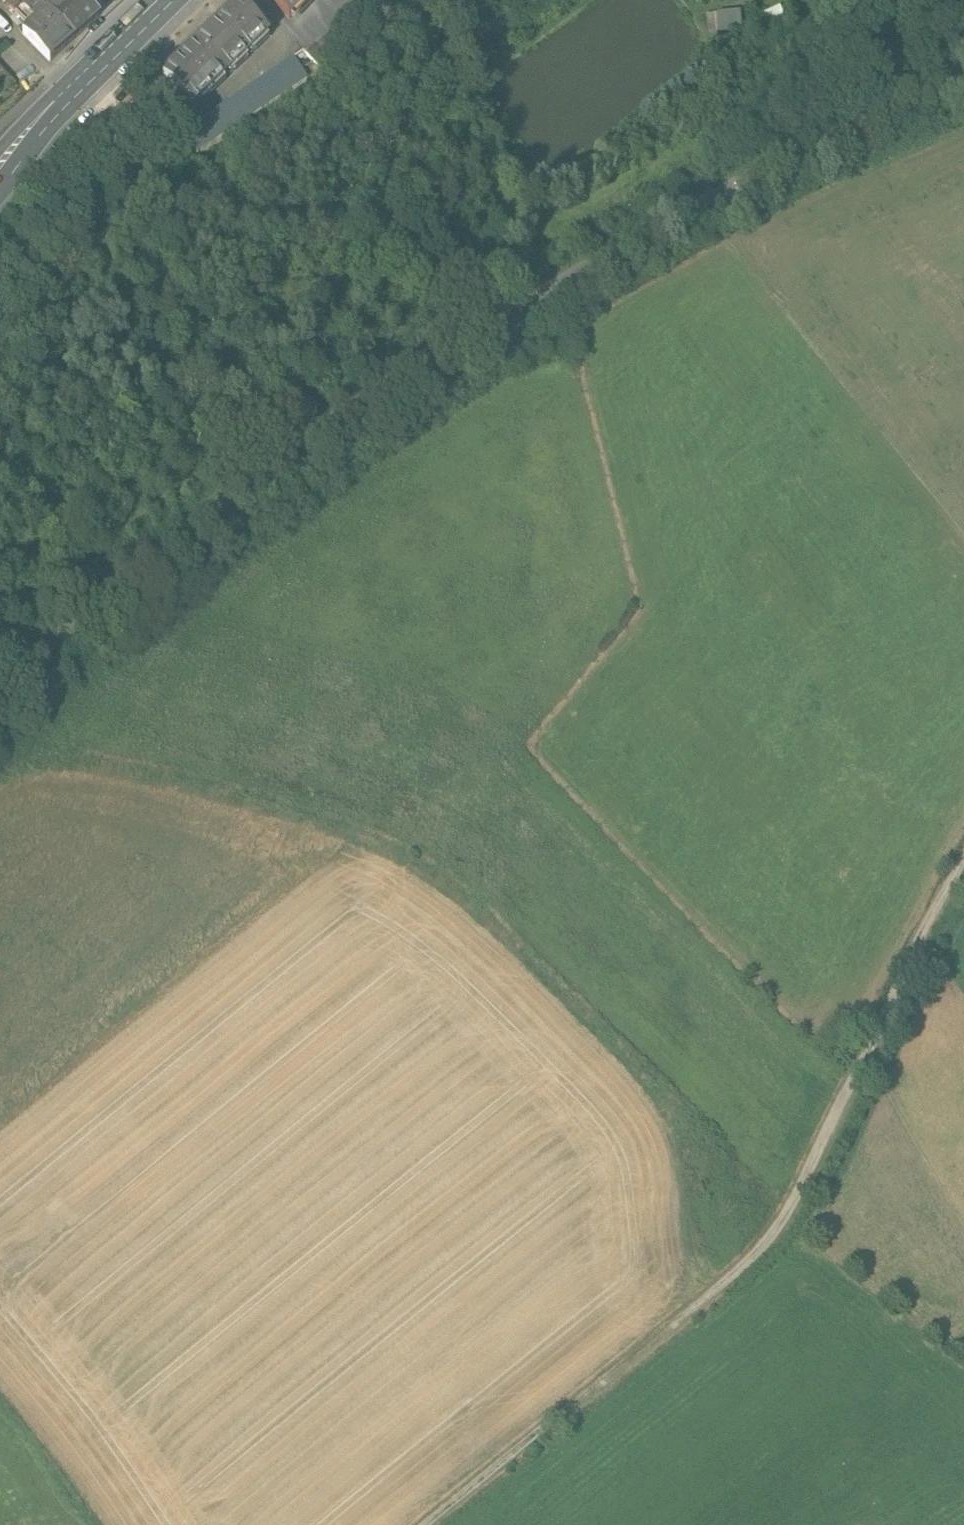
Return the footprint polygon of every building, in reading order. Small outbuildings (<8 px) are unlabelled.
[(14,7),(20,2),(28,11),(32,7),(41,16),(49,8),(42,0),(7,0),(14,7)] [(49,8),(59,0),(42,0),(49,8)] [(87,0),(59,0),(49,8),(75,36),(99,14),(87,0)] [(291,19),(309,0),(271,0),(291,19)] [(218,22),(195,44),(196,45),(223,72),(266,29),(239,1),(218,22)] [(41,16),(32,25),(30,23),(23,30),(49,60),(75,36),(49,8),(41,16)] [(182,59),(164,76),(193,105),(225,74),(223,72),(196,45),(182,59)] [(303,48),(185,132),(197,152),(320,65),(303,48)] [(0,70),(0,95),(12,83),(0,70)]
